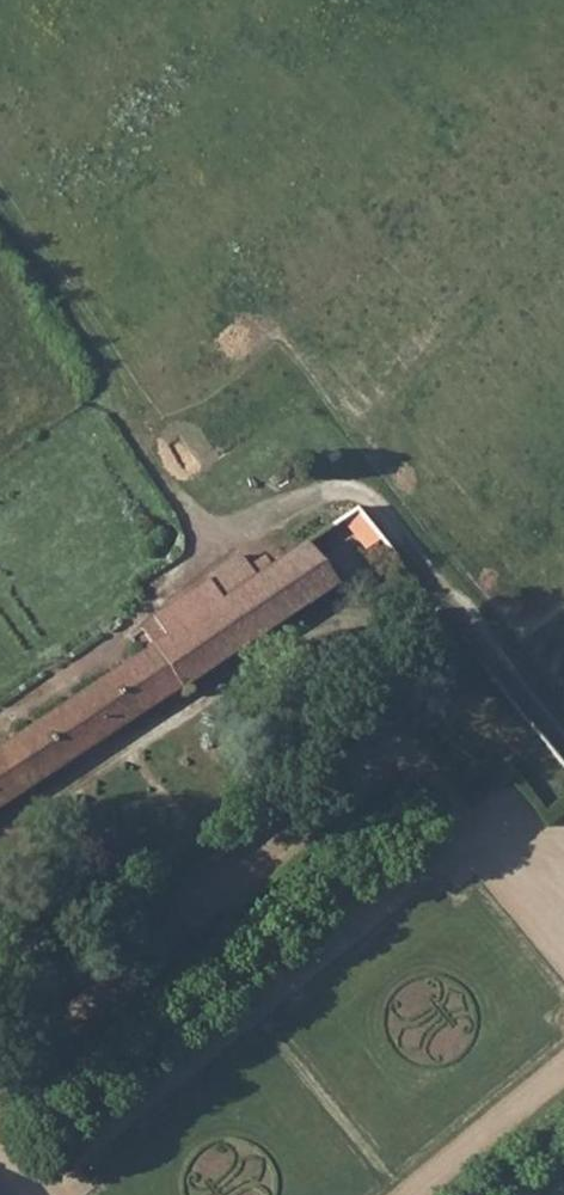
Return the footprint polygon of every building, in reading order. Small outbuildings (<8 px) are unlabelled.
[(336,563),(316,534),(311,526),(246,568),(229,579),(216,562),(166,598),(168,611),(148,624),(154,641),(0,740),(0,793),(336,563)] [(216,562),(229,579),(246,568),(232,548),(216,562)]
